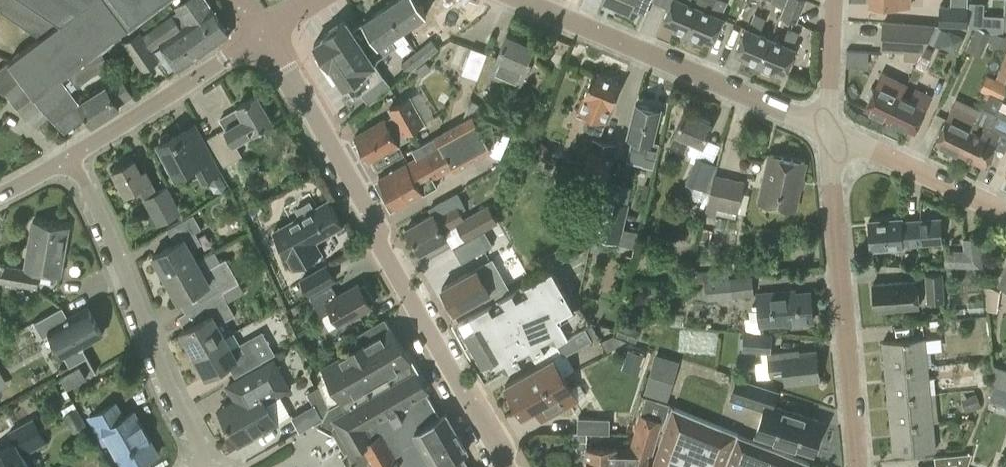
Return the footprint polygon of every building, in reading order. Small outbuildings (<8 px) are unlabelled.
[(41,36),(11,59),(0,67),(0,90),(6,92),(22,81),(33,96),(37,102),(58,86),(64,81),(61,77),(67,72),(77,86),(110,61),(102,51),(122,36),(120,32),(129,25),(163,0),(0,0),(0,8),(41,36)] [(229,36),(205,0),(186,0),(175,8),(178,11),(141,35),(138,31),(124,41),(143,69),(158,59),(150,48),(160,42),(179,70),(229,36)] [(386,6),(402,29),(426,14),(416,0),(395,0),(386,6)] [(633,0),(607,0),(629,10),(633,0)] [(699,7),(688,2),(688,0),(672,0),(663,21),(672,25),(670,30),(686,37),(699,7)] [(724,17),(721,16),(727,1),(726,0),(714,0),(709,11),(699,7),(686,37),(702,44),(704,38),(713,42),(724,17)] [(779,16),(796,23),(806,0),(787,0),(784,6),(779,16)] [(940,4),(939,23),(964,24),(965,5),(951,4),(949,4),(940,4)] [(402,29),(386,6),(362,22),(378,46),(402,29)] [(758,67),(771,38),(759,33),(766,18),(755,13),(749,28),(746,27),(736,51),(745,55),(742,60),(758,67)] [(454,35),(469,24),(462,14),(446,24),(454,35)] [(1005,15),(983,14),(982,30),(991,33),(1004,33),(1005,15)] [(904,59),(918,60),(935,24),(936,22),(883,19),(881,48),(905,49),(904,59)] [(346,85),(355,98),(360,94),(361,94),(384,76),(368,52),(378,46),(362,22),(352,29),(346,20),(324,34),(325,36),(314,44),(321,55),(325,52),(343,78),(340,80),(344,86),(346,85)] [(964,36),(935,24),(918,60),(915,67),(923,71),(934,49),(926,45),(927,42),(942,48),(943,46),(957,52),(964,36)] [(785,73),(796,49),(793,48),(799,32),(788,27),(781,42),(771,38),(758,67),(774,74),(776,69),(785,73)] [(1004,33),(991,33),(990,35),(987,42),(1005,50),(1005,33),(1004,33)] [(535,47),(507,35),(498,56),(488,52),(487,53),(472,47),(463,72),(489,83),(492,75),(519,86),(535,47)] [(416,50),(424,60),(439,48),(431,39),(416,50)] [(848,64),(870,65),(871,49),(849,48),(848,64)] [(408,72),(424,60),(416,50),(401,63),(408,72)] [(416,68),(421,75),(430,67),(425,61),(416,68)] [(622,85),(593,73),(581,103),(580,102),(576,110),(589,115),(584,127),(601,134),(606,122),(607,122),(610,113),(622,85)] [(882,73),(865,108),(890,120),(901,96),(907,84),(896,80),(882,73)] [(106,86),(80,102),(79,103),(86,114),(92,124),(119,107),(118,104),(132,95),(120,74),(104,83),(106,86)] [(980,89),(989,93),(996,79),(987,75),(980,89)] [(391,88),(384,76),(361,94),(368,105),(391,88)] [(989,93),(1003,99),(1005,92),(1005,83),(996,79),(989,93)] [(17,108),(33,96),(22,81),(6,92),(17,108)] [(392,115),(355,136),(369,161),(371,160),(376,169),(404,153),(399,144),(408,139),(405,134),(425,122),(437,115),(419,84),(407,91),(409,96),(411,96),(388,109),(392,115)] [(73,107),(58,86),(37,102),(41,108),(55,121),(73,107)] [(914,88),(908,100),(901,96),(890,120),(914,131),(931,96),(914,88)] [(960,153),(985,165),(993,146),(1005,152),(1005,149),(1005,114),(997,110),(1003,99),(989,93),(989,94),(982,107),(971,130),(960,153)] [(257,95),(237,106),(238,108),(220,119),(225,128),(208,138),(224,165),(242,155),(235,143),(252,132),(272,120),(257,95)] [(653,141),(660,109),(636,104),(629,136),(633,137),(627,161),(643,164),(645,157),(656,159),(660,142),(653,141)] [(936,142),(960,153),(971,130),(962,126),(968,114),(953,107),(936,142)] [(675,132),(670,144),(685,151),(690,138),(703,144),(706,137),(712,123),(684,111),(675,132)] [(417,157),(378,179),(387,194),(395,209),(437,185),(433,178),(453,167),(455,170),(492,149),(490,146),(479,124),(473,114),(463,119),(435,135),(435,136),(412,149),(417,157)] [(158,144),(176,176),(193,167),(201,184),(221,173),(195,124),(184,130),(158,144)] [(607,179),(609,179),(617,144),(590,138),(582,173),(607,179)] [(770,154),(759,201),(795,209),(805,162),(770,154)] [(687,183),(710,193),(715,175),(717,165),(697,157),(687,183)] [(114,171),(127,194),(139,188),(144,198),(143,199),(158,225),(182,212),(167,185),(157,191),(152,181),(148,183),(134,159),(125,164),(124,162),(114,167),(116,170),(114,171)] [(707,204),(707,205),(738,212),(745,182),(715,175),(710,193),(707,204)] [(421,252),(448,236),(445,231),(457,225),(465,240),(498,222),(488,204),(470,214),(457,192),(429,209),(404,223),(421,252)] [(629,202),(603,197),(593,237),(619,243),(629,202)] [(300,217),(302,220),(288,228),(294,239),(288,243),(300,264),(321,252),(315,240),(343,224),(329,200),(314,209),(310,202),(298,209),(302,216),(300,217)] [(167,278),(198,260),(191,249),(202,243),(196,231),(201,228),(193,214),(167,228),(175,243),(154,255),(167,278)] [(868,221),(870,249),(902,247),(942,243),(940,218),(901,221),(901,219),(868,221)] [(69,227),(33,221),(25,264),(3,260),(0,278),(39,284),(42,271),(60,274),(69,227)] [(638,243),(639,228),(624,228),(624,242),(638,243)] [(485,231),(454,249),(462,263),(493,245),(485,231)] [(701,231),(699,244),(709,246),(711,232),(701,231)] [(983,268),(980,237),(962,239),(963,251),(954,251),(953,267),(981,269),(983,268)] [(226,258),(204,271),(198,260),(167,278),(186,311),(222,291),(239,281),(226,258)] [(300,278),(309,295),(335,280),(326,263),(300,278)] [(557,341),(584,326),(591,322),(580,302),(573,306),(551,269),(459,321),(459,323),(462,321),(464,325),(461,326),(487,372),(490,371),(492,377),(557,341)] [(705,280),(721,279),(720,269),(691,272),(692,281),(705,280)] [(472,270),(443,286),(456,310),(486,294),(472,270)] [(942,273),(925,274),(927,303),(944,302),(942,273)] [(705,280),(707,299),(754,296),(753,276),(734,278),(721,279),(705,280)] [(916,280),(873,283),(875,310),(918,307),(916,280)] [(372,305),(358,282),(344,291),(343,289),(337,293),(332,284),(310,296),(321,316),(332,310),(340,323),(372,305)] [(997,311),(1000,292),(993,287),(985,286),(987,310),(997,311)] [(194,353),(226,336),(219,324),(235,314),(222,291),(186,311),(178,316),(185,329),(182,331),(194,353)] [(788,324),(813,321),(810,293),(786,295),(786,291),(757,294),(760,323),(787,320),(788,324)] [(59,312),(36,324),(44,340),(53,335),(71,369),(89,359),(83,348),(104,337),(89,310),(65,323),(59,312)] [(620,324),(616,336),(636,342),(640,331),(620,324)] [(592,340),(584,326),(557,341),(562,352),(554,357),(505,385),(518,408),(531,400),(567,380),(564,375),(575,368),(566,354),(592,340)] [(334,417),(342,431),(353,450),(342,456),(348,466),(469,466),(425,391),(427,390),(391,328),(364,343),(363,341),(348,350),(349,352),(312,373),(319,388),(327,406),(335,403),(341,413),(334,417)] [(771,353),(772,333),(744,332),(742,351),(761,352),(769,353),(771,353)] [(249,339),(232,348),(226,336),(194,353),(207,376),(228,364),(235,376),(261,362),(249,339)] [(607,352),(627,341),(613,336),(601,342),(607,352)] [(924,337),(883,341),(885,369),(926,365),(924,337)] [(645,355),(629,349),(625,359),(641,365),(645,355)] [(769,353),(761,352),(763,361),(755,362),(757,379),(772,377),(772,379),(784,377),(785,383),(819,378),(816,352),(792,355),(791,351),(769,354),(769,353)] [(668,401),(679,361),(655,354),(643,394),(668,401)] [(239,442),(275,422),(265,404),(293,389),(274,357),(224,384),(234,402),(221,409),(239,442)] [(926,365),(885,369),(888,398),(929,394),(926,365)] [(994,382),(1005,387),(1005,369),(993,365),(994,382)] [(86,378),(79,366),(61,376),(67,388),(86,378)] [(730,399),(764,410),(755,436),(813,454),(823,422),(772,405),(777,390),(737,377),(730,399)] [(578,383),(571,387),(567,380),(531,400),(541,418),(544,417),(585,394),(578,383)] [(1005,407),(1005,387),(994,382),(995,386),(993,385),(988,401),(1005,407)] [(323,419),(327,406),(319,388),(307,394),(313,405),(291,418),(299,433),(323,419)] [(929,394),(888,398),(891,426),(932,422),(929,394)] [(966,412),(979,407),(974,394),(961,399),(966,412)] [(648,455),(652,455),(669,404),(647,397),(634,438),(631,438),(616,438),(616,447),(586,446),(586,466),(648,466),(648,455)] [(134,412),(126,417),(116,401),(87,418),(103,446),(112,442),(126,466),(136,466),(158,454),(134,412)] [(810,463),(738,435),(672,406),(652,465),(652,466),(808,466),(810,463)] [(86,425),(76,407),(64,414),(73,431),(86,425)] [(23,455),(47,441),(33,417),(8,431),(15,443),(0,451),(0,466),(29,466),(23,455)] [(610,433),(610,418),(578,418),(577,432),(610,433)] [(893,454),(934,450),(932,422),(891,426),(893,454)]
